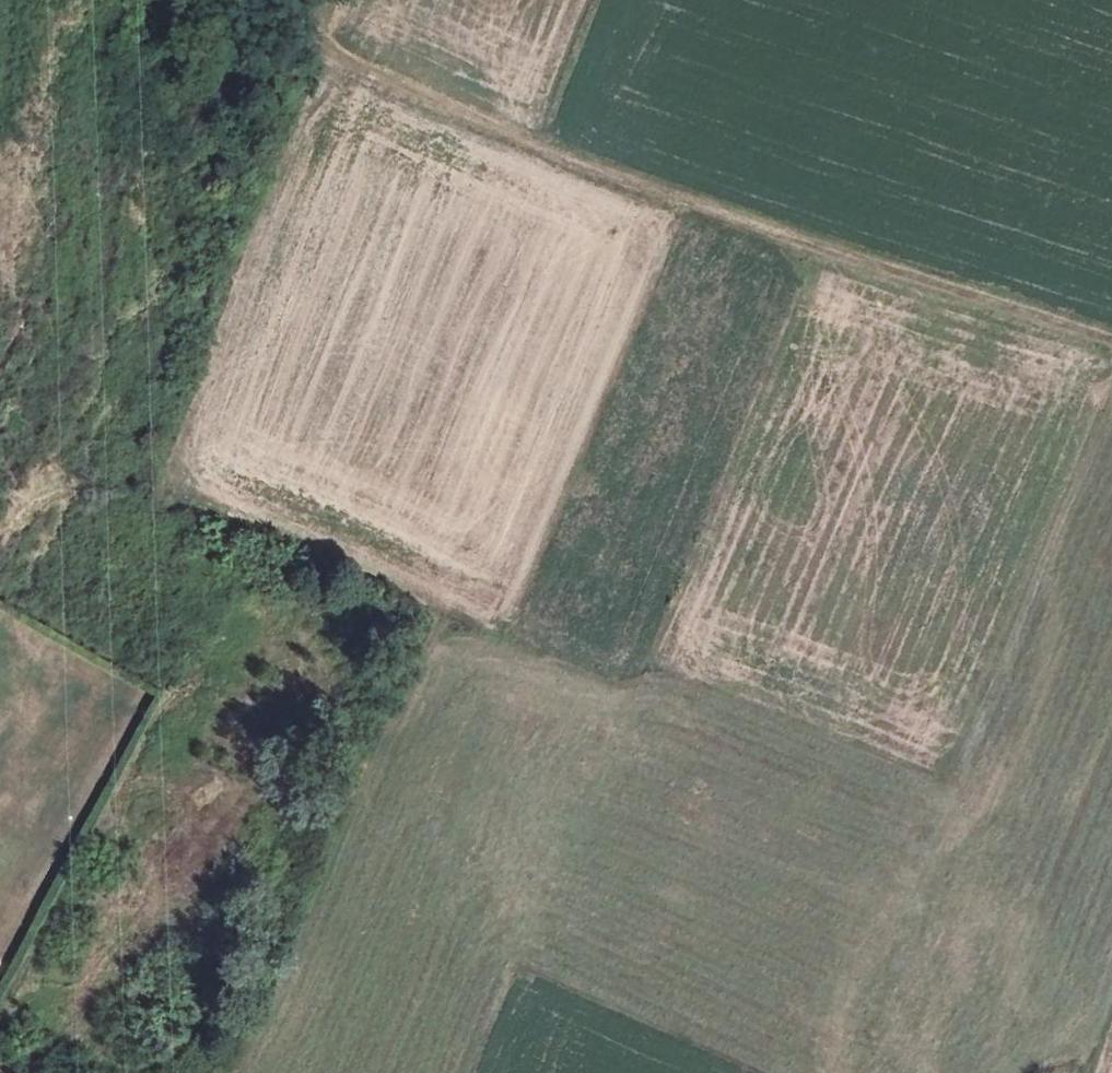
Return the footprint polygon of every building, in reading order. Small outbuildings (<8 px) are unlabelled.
[(78,813),(69,824),(84,833),(91,821),(78,813)]
